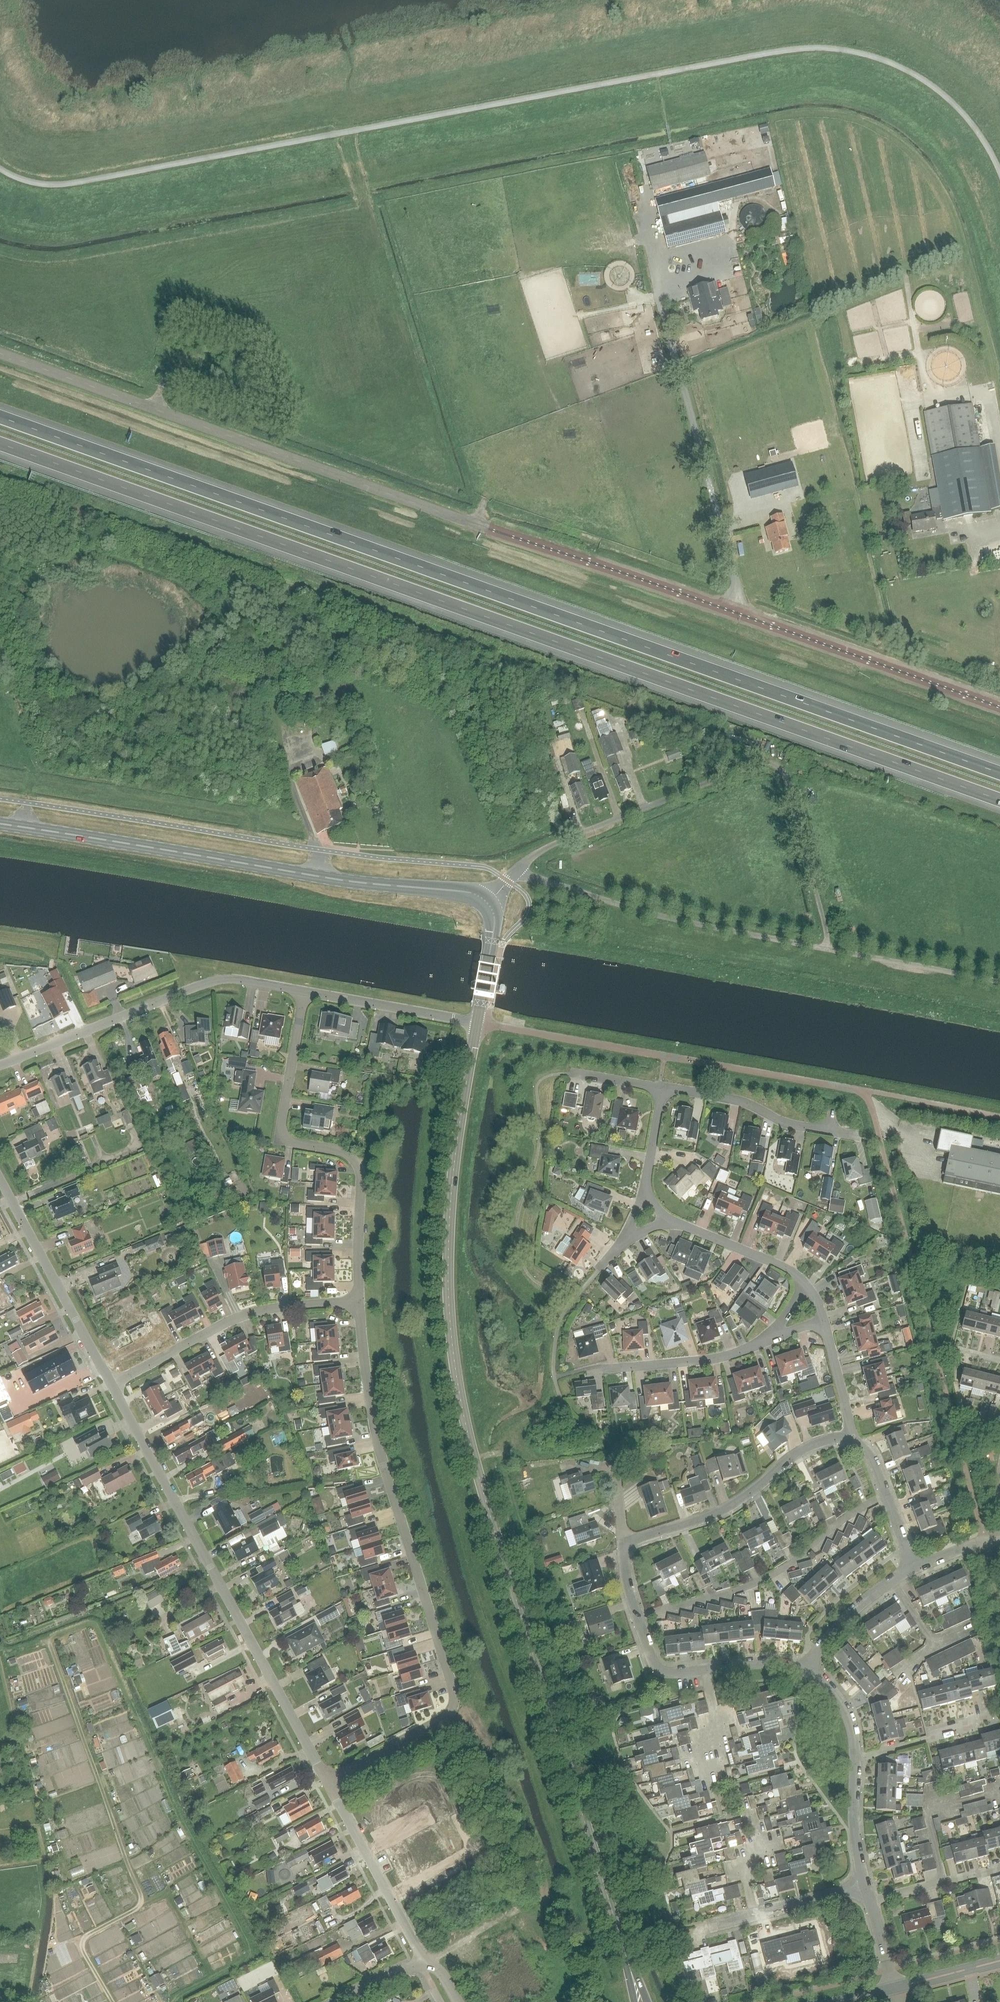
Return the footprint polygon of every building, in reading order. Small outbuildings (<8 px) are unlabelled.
[(767,124),(759,126),(760,134),(769,132),(767,124)] [(646,168),(652,192),(710,177),(704,153),(646,168)] [(668,248),(725,233),(719,212),(669,226),(667,216),(775,188),(770,169),(655,199),(668,248)] [(743,205),(744,228),(768,226),(767,204),(743,205)] [(782,218),(783,227),(792,226),(791,216),(782,218)] [(783,233),(784,240),(794,239),(793,232),(783,233)] [(717,290),(736,285),(731,267),(685,279),(694,311),(699,310),(702,321),(718,317),(717,312),(723,310),(717,290)] [(729,307),(725,290),(719,291),(724,308),(729,307)] [(980,450),(972,405),(925,412),(941,506),(932,508),(933,513),(911,516),(912,524),(914,532),(936,529),(934,520),(943,518),(944,521),(991,513),(990,510),(999,508),(999,481),(998,468),(994,447),(980,450)] [(781,465),(745,475),(750,494),(751,499),(787,489),(781,465)] [(910,513),(902,514),(905,526),(912,524),(911,516),(910,513)] [(775,554),(790,549),(787,538),(789,538),(783,514),(771,518),(773,526),(766,528),(770,543),(772,542),(775,554)] [(574,712),(584,709),(581,698),(571,701),(574,712)] [(564,720),(554,723),(555,728),(565,725),(564,720)] [(621,793),(631,789),(626,776),(623,777),(618,765),(620,765),(616,755),(624,752),(616,733),(613,734),(609,723),(596,728),(600,739),(599,740),(611,768),(621,793)] [(635,730),(628,733),(630,738),(637,736),(635,730)] [(567,731),(556,735),(558,742),(570,738),(567,731)] [(325,757),(338,752),(335,741),(321,746),(325,757)] [(679,749),(671,752),(674,761),(682,758),(679,749)] [(575,754),(565,757),(570,775),(580,772),(575,754)] [(607,796),(609,795),(602,776),(598,778),(591,760),(581,764),(588,781),(596,800),(598,799),(599,802),(608,798),(607,796)] [(338,792),(328,767),(296,780),(318,835),(345,824),(339,811),(343,809),(338,797),(339,797),(337,793),(338,792)] [(579,810),(590,806),(581,783),(570,788),(579,810)] [(143,979),(155,974),(149,959),(129,967),(135,983),(143,980),(143,979)] [(117,981),(109,962),(77,975),(85,994),(117,981)] [(43,996),(55,1019),(70,1012),(62,995),(68,992),(57,969),(50,973),(55,982),(50,985),(53,991),(43,996)] [(0,993),(0,1002),(5,1000),(9,1009),(16,1006),(9,989),(0,993)] [(224,1021),(223,1027),(240,1030),(239,1038),(248,1040),(251,1026),(241,1025),(244,1011),(226,1008),(225,1017),(227,1017),(227,1021),(224,1021)] [(321,1017),(322,1018),(319,1031),(334,1033),(334,1031),(339,1032),(339,1034),(348,1036),(348,1039),(356,1040),(359,1025),(351,1023),(352,1018),(326,1014),(326,1013),(322,1012),(321,1017)] [(282,1028),(283,1028),(285,1018),(275,1016),(275,1017),(263,1015),(260,1032),(252,1030),(250,1043),(251,1043),(250,1050),(256,1051),(258,1044),(259,1040),(265,1041),(266,1037),(280,1039),(282,1028)] [(205,1033),(210,1032),(210,1020),(197,1020),(197,1026),(185,1027),(186,1046),(205,1045),(205,1033)] [(397,1028),(381,1025),(377,1044),(393,1047),(393,1046),(403,1048),(402,1050),(425,1054),(427,1045),(425,1044),(427,1032),(406,1028),(406,1031),(397,1029),(397,1028)] [(179,1056),(180,1056),(172,1035),(169,1036),(168,1033),(159,1036),(162,1044),(160,1045),(169,1069),(174,1067),(171,1059),(179,1056)] [(154,1079),(162,1075),(149,1041),(140,1045),(145,1056),(141,1057),(144,1065),(148,1064),(154,1079)] [(179,1056),(171,1059),(174,1067),(182,1064),(179,1056)] [(236,1059),(235,1068),(244,1070),(245,1065),(246,1059),(236,1059)] [(102,1073),(97,1061),(80,1068),(83,1067),(90,1085),(94,1095),(105,1091),(103,1086),(113,1082),(108,1070),(102,1073)] [(188,1062),(182,1064),(186,1075),(193,1072),(188,1062)] [(330,1083),(339,1084),(341,1071),(328,1069),(327,1075),(313,1073),(309,1092),(318,1094),(319,1093),(328,1094),(330,1083)] [(204,1071),(197,1074),(202,1085),(207,1083),(206,1078),(204,1071)] [(256,1073),(244,1071),(243,1073),(237,1072),(235,1083),(241,1084),(241,1087),(244,1088),(241,1102),(240,1102),(239,1111),(248,1112),(248,1111),(260,1113),(263,1093),(257,1092),(257,1091),(255,1088),(253,1088),(256,1073)] [(179,1073),(172,1076),(176,1087),(183,1084),(179,1073)] [(65,1074),(49,1080),(49,1081),(51,1080),(59,1098),(68,1094),(71,1099),(81,1095),(76,1083),(70,1086),(65,1074)] [(38,1082),(23,1088),(28,1099),(43,1093),(38,1082)] [(183,1084),(176,1087),(182,1102),(190,1099),(184,1084),(183,1084)] [(146,1110),(155,1106),(146,1087),(137,1092),(146,1110)] [(20,1090),(0,1098),(0,1115),(26,1104),(20,1090)] [(575,1109),(578,1096),(565,1094),(563,1107),(575,1109)] [(601,1111),(604,1097),(587,1094),(585,1108),(586,1109),(584,1118),(598,1120),(600,1111),(601,1111)] [(636,1132),(638,1123),(637,1123),(638,1112),(622,1109),(623,1101),(615,1100),(611,1119),(618,1120),(617,1127),(627,1129),(627,1130),(636,1132)] [(46,1102),(36,1107),(40,1117),(51,1112),(46,1102)] [(323,1131),(330,1132),(334,1108),(319,1105),(318,1114),(307,1112),(307,1111),(306,1111),(303,1128),(323,1131)] [(688,1139),(696,1141),(699,1125),(691,1124),(693,1111),(678,1108),(674,1129),(689,1132),(688,1139)] [(133,1123),(128,1111),(122,1114),(127,1126),(133,1123)] [(719,1144),(730,1146),(733,1134),(727,1133),(728,1129),(726,1129),(728,1117),(713,1115),(709,1135),(721,1137),(719,1144)] [(54,1119),(47,1123),(52,1133),(59,1129),(54,1119)] [(105,1130),(113,1126),(111,1121),(103,1124),(105,1130)] [(752,1161),(763,1163),(765,1151),(758,1149),(761,1131),(745,1128),(740,1152),(753,1154),(752,1161)] [(35,1141),(16,1150),(23,1164),(33,1159),(42,1155),(41,1152),(46,1150),(41,1140),(47,1137),(43,1130),(32,1135),(35,1141)] [(936,1152),(949,1155),(943,1184),(999,1196),(999,1157),(980,1153),(970,1151),(973,1139),(973,1138),(951,1133),(941,1131),(939,1138),(936,1152)] [(196,1139),(185,1144),(191,1156),(202,1150),(196,1139)] [(785,1173),(797,1175),(800,1156),(793,1155),(795,1143),(781,1140),(777,1159),(787,1161),(785,1173)] [(619,1164),(620,1159),(608,1156),(609,1148),(591,1145),(589,1158),(601,1161),(599,1174),(607,1175),(607,1176),(618,1178),(620,1165),(619,1164)] [(79,1161),(87,1158),(82,1146),(74,1149),(79,1161)] [(816,1147),(811,1172),(828,1175),(832,1150),(816,1147)] [(284,1170),(286,1159),(266,1156),(263,1176),(282,1179),(282,1182),(288,1183),(290,1171),(284,1170)] [(720,1157),(717,1163),(722,1167),(726,1161),(720,1157)] [(859,1186),(866,1185),(862,1169),(860,1167),(859,1168),(858,1162),(854,1160),(842,1163),(846,1180),(849,1182),(858,1180),(859,1186)] [(709,1163),(702,1171),(712,1180),(716,1170),(709,1163)] [(316,1184),(337,1185),(338,1173),(324,1172),(324,1166),(311,1165),(310,1171),(317,1171),(316,1184)] [(696,1185),(703,1177),(692,1166),(685,1173),(681,1169),(674,1177),(673,1175),(665,1183),(676,1194),(680,1188),(683,1191),(686,1191),(689,1188),(689,1186),(693,1182),(696,1185)] [(757,1175),(763,1177),(765,1167),(759,1166),(757,1175)] [(555,1168),(553,1175),(560,1177),(562,1170),(555,1168)] [(230,1179),(223,1181),(226,1187),(232,1184),(230,1179)] [(829,1201),(833,1180),(824,1179),(821,1199),(829,1201)] [(580,1188),(574,1199),(583,1204),(594,1212),(594,1210),(606,1214),(611,1200),(603,1197),(599,1196),(602,1188),(588,1183),(585,1190),(580,1188)] [(336,1198),(337,1185),(316,1184),(316,1191),(309,1191),(308,1201),(321,1202),(322,1197),(336,1198)] [(67,1198),(50,1204),(51,1207),(50,1209),(51,1210),(53,1211),(57,1220),(76,1212),(71,1199),(80,1196),(76,1185),(64,1190),(67,1198)] [(726,1215),(733,1199),(726,1196),(729,1189),(719,1185),(714,1196),(720,1199),(715,1210),(726,1215)] [(743,1208),(748,1211),(753,1199),(743,1195),(740,1202),(733,1199),(726,1215),(738,1220),(743,1208)] [(839,1213),(841,1201),(831,1199),(829,1211),(839,1213)] [(875,1199),(864,1202),(869,1222),(870,1221),(870,1225),(882,1222),(881,1219),(880,1219),(875,1199)] [(263,1201),(263,1210),(271,1211),(271,1201),(263,1201)] [(170,1202),(166,1204),(169,1213),(174,1211),(170,1202)] [(770,1234),(777,1217),(770,1214),(773,1208),(763,1204),(759,1215),(764,1217),(759,1229),(770,1234)] [(549,1212),(548,1213),(549,1214),(552,1214),(554,1220),(562,1213),(555,1206),(549,1212)] [(314,1227),(334,1228),(335,1215),(321,1215),(321,1209),(307,1209),(307,1219),(314,1219),(314,1227)] [(548,1213),(544,1232),(545,1232),(550,1234),(553,1219),(554,1220),(552,1214),(549,1214),(548,1213)] [(777,1217),(770,1234),(782,1239),(787,1227),(794,1230),(800,1216),(793,1213),(792,1216),(787,1214),(784,1220),(777,1217)] [(180,1216),(171,1220),(175,1227),(183,1223),(180,1216)] [(813,1255),(823,1240),(817,1236),(821,1230),(817,1228),(819,1226),(812,1221),(804,1234),(810,1238),(803,1249),(813,1255)] [(70,1243),(75,1256),(94,1248),(89,1236),(88,1236),(84,1226),(73,1231),(75,1237),(77,1236),(79,1240),(70,1243)] [(334,1240),(334,1228),(314,1227),(314,1239),(307,1239),(306,1245),(320,1245),(320,1240),(334,1240)] [(561,1242),(555,1251),(556,1252),(563,1257),(577,1266),(582,1258),(585,1253),(586,1254),(591,1247),(586,1243),(590,1236),(584,1232),(579,1229),(572,1240),(574,1241),(570,1247),(562,1242),(561,1242)] [(160,1236),(141,1243),(143,1250),(155,1245),(157,1250),(164,1247),(163,1242),(161,1237),(160,1236)] [(226,1254),(222,1239),(201,1244),(203,1254),(210,1252),(211,1258),(226,1254)] [(661,1239),(658,1245),(665,1248),(667,1241),(661,1239)] [(813,1255),(824,1262),(831,1252),(838,1256),(845,1246),(834,1239),(830,1245),(823,1240),(813,1255)] [(141,1243),(132,1247),(132,1248),(134,1253),(143,1250),(141,1243)] [(673,1257),(672,1260),(687,1266),(686,1269),(702,1275),(711,1255),(695,1249),(692,1255),(688,1253),(689,1250),(678,1245),(677,1247),(676,1250),(673,1257)] [(649,1260),(639,1266),(648,1281),(655,1277),(660,1278),(666,1274),(662,1268),(657,1259),(650,1249),(644,1252),(649,1260)] [(334,1270),(334,1258),(320,1258),(320,1252),(306,1252),(307,1263),(314,1263),(314,1270),(334,1270)] [(11,1256),(10,1254),(0,1259),(0,1275),(16,1266),(15,1265),(18,1263),(14,1255),(11,1256)] [(850,1257),(844,1262),(846,1266),(853,1261),(850,1257)] [(227,1268),(232,1290),(248,1286),(247,1283),(249,1280),(245,1277),(243,1265),(241,1265),(240,1259),(228,1262),(229,1268),(227,1268)] [(273,1267),(264,1269),(267,1289),(280,1287),(279,1276),(285,1275),(283,1260),(272,1262),(273,1267)] [(843,1293),(861,1286),(859,1278),(864,1276),(861,1266),(859,1261),(851,1264),(853,1269),(846,1271),(849,1276),(838,1280),(843,1293)] [(100,1277),(93,1280),(99,1295),(121,1287),(117,1277),(121,1275),(116,1263),(98,1271),(100,1277)] [(748,1275),(735,1265),(727,1276),(721,1272),(712,1285),(723,1292),(727,1287),(735,1293),(748,1275)] [(334,1270),(314,1270),(314,1278),(307,1278),(307,1291),(321,1291),(321,1283),(334,1283),(334,1270)] [(635,1271),(627,1276),(635,1289),(643,1284),(635,1271)] [(896,1274),(889,1276),(891,1282),(898,1280),(896,1274)] [(183,1276),(175,1280),(179,1287),(187,1283),(183,1276)] [(626,1300),(634,1292),(623,1282),(619,1286),(611,1278),(601,1288),(616,1302),(622,1296),(626,1300)] [(202,1295),(211,1313),(223,1307),(216,1294),(221,1292),(215,1279),(205,1285),(209,1291),(202,1295)] [(765,1310),(769,1304),(768,1303),(780,1286),(768,1283),(767,1285),(764,1282),(759,1289),(750,1282),(742,1293),(765,1310)] [(0,1290),(0,1312),(17,1303),(7,1286),(0,1290)] [(843,1293),(847,1305),(858,1302),(860,1307),(876,1301),(873,1291),(865,1294),(861,1286),(843,1293)] [(155,1288),(149,1292),(153,1298),(159,1295),(155,1288)] [(761,1315),(765,1310),(742,1293),(734,1304),(744,1311),(739,1317),(742,1320),(740,1321),(747,1331),(760,1315),(761,1315)] [(180,1309),(189,1325),(200,1319),(194,1308),(199,1305),(193,1294),(184,1299),(187,1305),(180,1309)] [(639,1301),(633,1304),(637,1310),(643,1307),(639,1301)] [(37,1303),(17,1314),(24,1326),(32,1322),(33,1324),(45,1318),(42,1313),(44,1312),(40,1304),(38,1305),(37,1303)] [(587,1304),(584,1309),(590,1313),(593,1307),(587,1304)] [(725,1305),(720,1309),(724,1314),(729,1310),(725,1305)] [(189,1325),(180,1309),(174,1313),(170,1306),(161,1311),(167,1322),(172,1320),(178,1331),(189,1325)] [(906,1317),(903,1306),(897,1307),(900,1319),(906,1317)] [(723,1322),(716,1310),(708,1313),(710,1320),(696,1325),(699,1335),(698,1335),(701,1344),(714,1340),(714,1339),(719,1337),(715,1325),(723,1322)] [(663,1339),(667,1348),(677,1345),(676,1343),(687,1340),(682,1326),(688,1324),(684,1313),(678,1315),(680,1321),(661,1327),(665,1338),(663,1339)] [(975,1331),(978,1316),(966,1313),(962,1328),(975,1331)] [(736,1328),(732,1319),(730,1316),(725,1319),(731,1331),(736,1328)] [(854,1341),(873,1336),(870,1323),(876,1322),(875,1316),(860,1319),(862,1325),(851,1327),(854,1341)] [(987,1334),(991,1319),(978,1316),(975,1331),(987,1334)] [(999,1332),(999,1321),(991,1319),(987,1334),(999,1337),(999,1332)] [(340,1340),(339,1332),(337,1333),(337,1327),(325,1328),(325,1322),(310,1324),(310,1330),(316,1329),(318,1342),(340,1340)] [(624,1352),(633,1351),(643,1349),(642,1336),(648,1335),(647,1322),(638,1323),(639,1331),(623,1333),(624,1343),(623,1343),(624,1352)] [(131,1331),(136,1340),(150,1332),(145,1323),(131,1331)] [(578,1350),(577,1350),(579,1359),(588,1357),(588,1356),(598,1353),(595,1341),(603,1338),(602,1337),(607,1334),(604,1325),(582,1331),(584,1338),(575,1340),(578,1350)] [(20,1326),(8,1332),(11,1339),(23,1332),(20,1326)] [(280,1353),(291,1351),(288,1336),(283,1337),(281,1326),(267,1328),(270,1348),(279,1347),(280,1353)] [(29,1355),(38,1350),(38,1351),(59,1340),(53,1329),(50,1331),(49,1328),(22,1343),(29,1355)] [(118,1349),(135,1339),(129,1329),(112,1338),(118,1349)] [(249,1356),(258,1351),(255,1337),(250,1338),(251,1344),(249,1346),(243,1335),(232,1340),(240,1356),(247,1353),(249,1356)] [(873,1336),(854,1341),(857,1354),(868,1351),(869,1357),(884,1354),(881,1343),(875,1344),(873,1336)] [(911,1336),(904,1338),(906,1346),(907,1349),(911,1347),(914,1347),(911,1338),(911,1336)] [(233,1360),(240,1356),(232,1340),(221,1346),(227,1358),(222,1360),(230,1376),(239,1371),(233,1360)] [(340,1340),(318,1342),(318,1351),(312,1351),(313,1362),(328,1361),(328,1355),(339,1354),(339,1348),(341,1348),(340,1340)] [(889,1342),(883,1342),(885,1352),(891,1350),(889,1342)] [(19,1366),(28,1361),(27,1359),(20,1347),(11,1352),(19,1366)] [(804,1377),(815,1374),(810,1360),(804,1361),(801,1351),(787,1355),(793,1374),(803,1371),(804,1377)] [(68,1353),(24,1376),(33,1395),(77,1372),(68,1353)] [(196,1360),(205,1375),(212,1372),(215,1378),(224,1373),(218,1362),(213,1365),(207,1354),(196,1360)] [(786,1377),(793,1374),(787,1355),(775,1359),(779,1369),(773,1371),(778,1386),(788,1382),(786,1377)] [(864,1383),(883,1379),(881,1370),(887,1369),(885,1359),(870,1362),(872,1368),(861,1370),(864,1383)] [(198,1379),(205,1375),(196,1360),(185,1366),(191,1377),(186,1380),(192,1390),(202,1385),(198,1379)] [(345,1382),(344,1374),(342,1374),(341,1369),(330,1370),(329,1364),(314,1366),(315,1377),(321,1376),(322,1385),(345,1382)] [(762,1394),(772,1391),(768,1377),(762,1379),(759,1368),(745,1372),(751,1391),(760,1389),(762,1394)] [(173,1371),(171,1372),(175,1378),(177,1377),(180,1375),(178,1372),(177,1369),(173,1371)] [(972,1388),(976,1373),(963,1369),(959,1385),(972,1388)] [(744,1394),(751,1391),(745,1372),(733,1376),(736,1387),(731,1388),(735,1403),(745,1399),(744,1394)] [(984,1391),(988,1376),(976,1373),(972,1388),(984,1391)] [(238,1376),(231,1380),(236,1389),(243,1385),(238,1376)] [(996,1394),(999,1379),(988,1376),(984,1391),(996,1394)] [(0,1377),(0,1406),(10,1401),(11,1401),(0,1377)] [(149,1406),(165,1397),(162,1392),(167,1389),(164,1383),(165,1383),(162,1378),(152,1384),(154,1389),(143,1395),(149,1406)] [(714,1406),(725,1404),(723,1389),(717,1390),(715,1379),(702,1381),(705,1401),(713,1400),(714,1406)] [(883,1379),(864,1383),(867,1396),(878,1394),(879,1400),(894,1396),(891,1386),(885,1387),(883,1379)] [(596,1394),(595,1381),(575,1384),(577,1398),(591,1396),(593,1411),(604,1410),(602,1393),(596,1394)] [(696,1402),(705,1401),(702,1381),(689,1383),(690,1393),(684,1394),(686,1409),(697,1408),(696,1402)] [(345,1382),(322,1385),(324,1393),(318,1394),(319,1405),(334,1403),(333,1397),(345,1395),(344,1390),(346,1390),(345,1382)] [(252,1383),(245,1387),(247,1392),(255,1388),(252,1383)] [(670,1385),(657,1387),(659,1407),(668,1405),(669,1411),(680,1410),(678,1395),(672,1396),(670,1385)] [(645,1399),(639,1400),(641,1415),(642,1420),(648,1419),(651,1409),(651,1408),(659,1407),(657,1387),(644,1388),(645,1397),(645,1399)] [(628,1388),(611,1390),(613,1407),(630,1405),(630,1411),(637,1411),(636,1406),(635,1394),(629,1395),(628,1388)] [(170,1417),(183,1410),(179,1403),(177,1405),(175,1400),(168,1404),(165,1397),(149,1406),(155,1417),(166,1411),(170,1417)] [(61,1403),(58,1404),(64,1417),(69,1427),(77,1423),(95,1414),(88,1399),(74,1406),(71,1398),(61,1403)] [(829,1421),(829,1422),(834,1421),(829,1405),(815,1409),(813,1401),(793,1407),(797,1419),(808,1415),(812,1427),(829,1421)] [(882,1411),(871,1413),(874,1426),(893,1422),(891,1413),(897,1412),(895,1401),(880,1404),(882,1411)] [(779,1404),(770,1414),(775,1420),(782,1413),(784,1418),(791,1415),(787,1402),(779,1404)] [(330,1427),(352,1423),(351,1415),(348,1416),(347,1410),(336,1412),(335,1406),(318,1410),(319,1416),(321,1415),(322,1420),(328,1419),(330,1427)] [(36,1411),(29,1415),(32,1422),(39,1419),(36,1411)] [(201,1413),(187,1421),(191,1427),(204,1419),(201,1413)] [(12,1436),(34,1426),(32,1422),(29,1415),(28,1414),(6,1424),(12,1436)] [(786,1442),(784,1439),(783,1437),(790,1432),(786,1426),(788,1425),(784,1419),(777,1424),(776,1423),(762,1433),(770,1444),(768,1445),(773,1452),(786,1442)] [(301,1420),(294,1421),(296,1430),(301,1429),(301,1428),(303,1427),(301,1420)] [(181,1433),(191,1427),(187,1421),(163,1435),(165,1439),(168,1444),(178,1439),(183,1436),(181,1433)] [(325,1437),(326,1439),(327,1447),(342,1445),(341,1439),(352,1437),(351,1431),(353,1431),(352,1423),(330,1427),(331,1436),(325,1437)] [(250,1426),(219,1443),(224,1452),(255,1435),(250,1426)] [(729,1426),(720,1427),(721,1434),(723,1434),(730,1433),(730,1430),(729,1426)] [(887,1452),(903,1446),(900,1437),(904,1436),(900,1427),(887,1432),(889,1437),(882,1439),(887,1452)] [(99,1436),(96,1430),(75,1442),(81,1454),(87,1450),(91,1457),(113,1446),(106,1433),(99,1436)] [(192,1432),(184,1437),(187,1441),(195,1437),(192,1432)] [(192,1454),(203,1448),(205,1452),(213,1448),(211,1442),(216,1440),(213,1434),(174,1455),(179,1465),(186,1462),(187,1463),(195,1458),(192,1454)] [(905,1465),(932,1454),(929,1445),(914,1451),(914,1450),(906,1453),(903,1446),(887,1452),(892,1463),(902,1459),(905,1465)] [(982,1448),(983,1461),(996,1459),(995,1447),(982,1448)] [(360,1465),(359,1458),(357,1458),(355,1453),(344,1455),(343,1448),(328,1452),(331,1463),(337,1462),(338,1471),(358,1466),(358,1465),(360,1465)] [(230,1453),(220,1459),(192,1474),(193,1475),(187,1478),(192,1488),(199,1485),(200,1486),(207,1481),(205,1477),(215,1471),(217,1475),(236,1465),(230,1453)] [(716,1458),(705,1461),(709,1474),(720,1471),(723,1482),(740,1477),(740,1476),(747,1473),(741,1453),(733,1455),(717,1461),(716,1458)] [(922,1469),(918,1460),(933,1454),(932,1454),(905,1465),(907,1470),(900,1473),(905,1485),(921,1479),(917,1471),(922,1469)] [(699,1455),(691,1457),(695,1470),(698,1469),(703,1467),(699,1455)] [(25,1461),(15,1465),(19,1474),(29,1469),(25,1461)] [(839,1465),(827,1470),(835,1486),(847,1481),(839,1465)] [(315,1467),(314,1470),(315,1474),(317,1476),(320,1475),(322,1472),(321,1469),(318,1466),(315,1467)] [(102,1481),(110,1495),(135,1482),(127,1467),(102,1481)] [(527,1467),(517,1471),(521,1482),(531,1478),(527,1467)] [(686,1507),(706,1500),(700,1483),(708,1480),(703,1467),(698,1469),(695,1470),(694,1470),(696,1478),(688,1481),(691,1490),(681,1493),(686,1507)] [(101,1478),(96,1469),(80,1478),(85,1487),(101,1478)] [(827,1470),(816,1476),(824,1492),(835,1486),(827,1470)] [(56,1471),(42,1479),(46,1487),(60,1479),(56,1471)] [(579,1473),(560,1479),(562,1486),(568,1484),(572,1498),(595,1491),(590,1476),(581,1479),(579,1473)] [(856,1476),(849,1479),(854,1490),(861,1487),(856,1476)] [(79,1479),(72,1482),(74,1484),(76,1489),(82,1486),(79,1479)] [(919,1500),(932,1495),(928,1485),(924,1487),(921,1479),(905,1485),(910,1497),(916,1494),(919,1500)] [(654,1484),(639,1489),(642,1499),(645,1498),(651,1518),(667,1513),(660,1493),(657,1494),(657,1493),(656,1489),(654,1485),(654,1484)] [(349,1506),(368,1500),(364,1488),(353,1491),(351,1485),(337,1490),(340,1500),(346,1498),(349,1506)] [(916,1521),(931,1515),(928,1507),(936,1504),(932,1495),(919,1500),(921,1505),(911,1509),(916,1521)] [(316,1497),(318,1513),(326,1512),(324,1496),(316,1497)] [(801,1520),(812,1514),(804,1498),(792,1503),(801,1520)] [(368,1500),(349,1506),(351,1515),(345,1516),(349,1527),(363,1523),(361,1516),(372,1513),(368,1500)] [(826,1520),(819,1505),(816,1500),(809,1503),(819,1523),(826,1520)] [(819,1505),(826,1520),(832,1517),(825,1502),(819,1505)] [(789,1526),(801,1520),(792,1503),(781,1509),(789,1526)] [(226,1535),(241,1527),(238,1521),(239,1518),(236,1512),(233,1512),(230,1506),(213,1514),(217,1522),(219,1521),(226,1535)] [(266,1518),(261,1508),(248,1515),(253,1525),(266,1518)] [(577,1547),(601,1539),(596,1522),(588,1524),(585,1515),(568,1520),(577,1547)] [(931,1515),(916,1521),(920,1533),(921,1532),(926,1542),(946,1534),(942,1524),(940,1525),(939,1522),(934,1523),(931,1515)] [(132,1534),(137,1531),(143,1541),(162,1531),(154,1518),(142,1524),(138,1517),(126,1523),(132,1534)] [(858,1532),(864,1520),(859,1517),(854,1527),(853,1530),(858,1532)] [(275,1518),(257,1527),(261,1534),(263,1538),(280,1528),(275,1518)] [(316,1523),(308,1527),(312,1535),(320,1531),(316,1523)] [(328,1523),(321,1525),(324,1534),(331,1531),(328,1523)] [(788,1547),(780,1531),(773,1534),(774,1535),(771,1536),(765,1524),(754,1530),(762,1546),(768,1543),(776,1539),(778,1543),(781,1550),(788,1547)] [(848,1540),(853,1530),(854,1527),(848,1524),(843,1535),(842,1537),(848,1540)] [(246,1540),(232,1548),(239,1561),(259,1550),(267,1546),(263,1538),(261,1534),(257,1527),(256,1525),(242,1533),(246,1540)] [(361,1548),(381,1541),(377,1529),(366,1532),(364,1526),(350,1531),(353,1541),(359,1539),(361,1548)] [(862,1536),(865,1541),(875,1534),(871,1529),(862,1536)] [(749,1570),(755,1567),(751,1557),(759,1553),(757,1549),(762,1546),(754,1530),(743,1535),(749,1548),(740,1553),(749,1570)] [(789,1532),(784,1534),(782,1530),(780,1531),(788,1547),(794,1544),(789,1532)] [(838,1548),(842,1537),(843,1535),(838,1532),(833,1543),(832,1545),(838,1548)] [(865,1541),(876,1556),(886,1548),(875,1533),(865,1541)] [(776,1539),(768,1543),(770,1548),(778,1543),(776,1539)] [(827,1556),(832,1545),(833,1543),(827,1540),(821,1553),(827,1556)] [(361,1568),(376,1563),(374,1558),(385,1554),(381,1541),(361,1548),(364,1556),(358,1557),(361,1568)] [(866,1564),(876,1556),(865,1541),(855,1549),(866,1564)] [(730,1557),(724,1544),(713,1550),(721,1566),(735,1559),(742,1573),(749,1570),(740,1553),(740,1552),(730,1557)] [(284,1561),(294,1557),(290,1549),(280,1554),(284,1561)] [(856,1571),(866,1564),(855,1549),(845,1557),(856,1571)] [(706,1588),(713,1585),(710,1578),(724,1572),(721,1566),(713,1550),(701,1556),(704,1560),(694,1565),(699,1574),(706,1588)] [(145,1576),(157,1571),(161,1579),(179,1569),(178,1567),(180,1566),(176,1558),(173,1560),(172,1557),(161,1563),(157,1553),(133,1562),(136,1570),(142,1568),(145,1576)] [(667,1560),(675,1577),(680,1574),(684,1581),(689,1578),(678,1555),(667,1560)] [(562,1562),(560,1556),(540,1562),(543,1569),(562,1562)] [(846,1579),(856,1571),(845,1557),(834,1565),(843,1576),(846,1579)] [(260,1595),(280,1584),(271,1569),(277,1566),(272,1558),(261,1564),(265,1572),(260,1575),(259,1573),(251,1577),(260,1595)] [(669,1579),(675,1577),(667,1560),(655,1566),(661,1579),(652,1583),(659,1598),(666,1594),(663,1589),(672,1585),(669,1579)] [(579,1567),(584,1581),(573,1585),(577,1597),(606,1588),(598,1561),(579,1567)] [(799,1571),(801,1570),(813,1567),(811,1561),(798,1565),(799,1571)] [(393,1583),(389,1570),(379,1573),(376,1565),(362,1570),(366,1582),(371,1580),(374,1589),(393,1583)] [(839,1580),(843,1576),(834,1565),(829,1569),(826,1566),(817,1575),(829,1589),(839,1580)] [(111,1583),(126,1577),(121,1566),(106,1572),(111,1583)] [(803,1576),(801,1570),(799,1571),(788,1574),(789,1580),(803,1576)] [(958,1592),(970,1587),(963,1570),(951,1576),(958,1592)] [(706,1588),(699,1574),(692,1577),(699,1592),(706,1588)] [(820,1597),(829,1589),(817,1575),(807,1584),(820,1597)] [(947,1597),(958,1592),(951,1576),(939,1581),(947,1597)] [(290,1580),(284,1583),(287,1589),(293,1585),(290,1580)] [(946,1598),(947,1597),(939,1581),(928,1586),(935,1603),(946,1598)] [(393,1583),(374,1589),(376,1596),(371,1598),(374,1609),(388,1605),(386,1599),(397,1595),(393,1583)] [(810,1606),(820,1597),(807,1584),(798,1592),(801,1596),(810,1606)] [(302,1586),(294,1590),(297,1596),(305,1592),(302,1586)] [(797,1600),(801,1596),(798,1592),(792,1586),(787,1590),(797,1600)] [(923,1608),(935,1603),(928,1586),(916,1591),(923,1608)] [(162,1602),(155,1590),(142,1598),(148,1610),(162,1602)] [(797,1600),(787,1590),(783,1594),(792,1604),(797,1600)] [(281,1607),(270,1613),(278,1627),(279,1626),(281,1626),(284,1625),(284,1623),(305,1612),(299,1602),(297,1604),(291,1592),(277,1599),(281,1607)] [(52,1598),(49,1597),(44,1599),(42,1602),(44,1605),(47,1606),(52,1604),(53,1601),(52,1598)] [(746,1607),(747,1601),(734,1598),(732,1604),(734,1604),(746,1607)] [(946,1598),(935,1603),(937,1607),(948,1602),(946,1598)] [(733,1610),(734,1604),(732,1604),(720,1601),(719,1607),(721,1608),(733,1610)] [(340,1604),(325,1612),(330,1620),(340,1615),(339,1613),(343,1611),(340,1604)] [(719,1614),(721,1608),(719,1607),(707,1605),(706,1611),(708,1611),(719,1614)] [(917,1625),(909,1613),(904,1617),(896,1605),(885,1612),(895,1627),(906,1620),(911,1628),(911,1629),(917,1625)] [(967,1605),(961,1608),(967,1620),(973,1618),(967,1605)] [(573,1607),(561,1611),(563,1616),(574,1613),(573,1607)] [(606,1608),(604,1609),(585,1615),(592,1639),(614,1632),(606,1608)] [(706,1617),(708,1611),(706,1611),(694,1608),(692,1614),(694,1615),(706,1617)] [(961,1608),(955,1610),(961,1623),(967,1620),(961,1608)] [(387,1630),(406,1624),(402,1611),(391,1614),(389,1609),(375,1613),(378,1623),(384,1622),(387,1630)] [(955,1610),(950,1613),(955,1626),(961,1623),(955,1610)] [(775,1640),(777,1622),(778,1612),(765,1611),(757,1612),(759,1626),(763,1625),(762,1639),(775,1640)] [(693,1621),(694,1615),(692,1614),(681,1612),(679,1618),(681,1618),(693,1621)] [(754,1641),(753,1627),(759,1626),(757,1612),(751,1613),(752,1622),(739,1624),(741,1642),(754,1641)] [(884,1634),(895,1627),(885,1612),(874,1619),(884,1634)] [(950,1613),(944,1616),(950,1628),(955,1626),(950,1613)] [(183,1629),(190,1642),(215,1628),(208,1615),(183,1629)] [(680,1625),(681,1618),(679,1618),(667,1615),(666,1622),(680,1625)] [(944,1616),(938,1618),(944,1631),(950,1628),(944,1616)] [(873,1641),(884,1634),(874,1619),(863,1626),(873,1641)] [(900,1635),(911,1628),(906,1620),(895,1627),(900,1635)] [(790,1623),(782,1623),(777,1622),(775,1640),(788,1641),(790,1623)] [(801,1643),(802,1625),(790,1623),(788,1641),(801,1643)] [(399,1640),(410,1637),(406,1624),(387,1630),(389,1638),(383,1640),(387,1650),(401,1646),(399,1640)] [(729,1644),(741,1642),(739,1624),(726,1625),(729,1644)] [(289,1641),(296,1653),(322,1639),(315,1625),(290,1639),(289,1641)] [(716,1645),(729,1644),(726,1625),(714,1627),(716,1645)] [(704,1646),(716,1645),(714,1627),(701,1628),(702,1634),(704,1646),(704,1652),(704,1646)] [(187,1641),(179,1645),(174,1634),(164,1638),(172,1656),(190,1648),(187,1641)] [(692,1654),(704,1652),(704,1646),(702,1634),(690,1636),(692,1654)] [(679,1655),(692,1654),(690,1636),(677,1637),(679,1655)] [(666,1657),(679,1655),(677,1637),(664,1639),(666,1657)] [(965,1642),(971,1654),(977,1652),(971,1639),(965,1642)] [(222,1642),(220,1643),(218,1641),(202,1649),(209,1662),(225,1653),(224,1650),(226,1649),(222,1642)] [(966,1657),(971,1654),(965,1642),(960,1644),(966,1657)] [(960,1660),(966,1657),(960,1644),(954,1647),(960,1660)] [(842,1667),(856,1656),(848,1646),(834,1658),(842,1667)] [(898,1647),(893,1651),(901,1662),(906,1659),(898,1647)] [(954,1662),(960,1660),(954,1647),(948,1650),(954,1662)] [(399,1671),(419,1665),(415,1652),(404,1656),(402,1648),(387,1652),(391,1665),(397,1663),(399,1671)] [(949,1665),(954,1662),(948,1650),(943,1653),(949,1665)] [(176,1674),(197,1662),(191,1651),(170,1662),(176,1674)] [(893,1651),(888,1654),(895,1666),(901,1662),(893,1651)] [(943,1668),(949,1665),(943,1653),(937,1655),(943,1668)] [(888,1654),(882,1658),(883,1660),(886,1663),(888,1667),(890,1669),(895,1666),(888,1654)] [(613,1685),(632,1679),(628,1668),(630,1667),(627,1660),(621,1662),(619,1655),(602,1660),(606,1672),(609,1671),(613,1685)] [(938,1671),(943,1668),(937,1655),(931,1658),(938,1671)] [(851,1677),(864,1665),(856,1656),(842,1667),(851,1677)] [(315,1670),(306,1675),(310,1684),(309,1684),(313,1692),(321,1688),(321,1687),(329,1682),(335,1679),(330,1670),(323,1657),(311,1663),(315,1670)] [(932,1673),(938,1671),(931,1658),(926,1661),(932,1673)] [(113,1687),(119,1685),(116,1675),(110,1674),(111,1667),(109,1660),(95,1664),(102,1665),(103,1667),(98,1666),(87,1669),(88,1664),(83,1663),(88,1684),(90,1672),(91,1674),(97,1673),(99,1681),(100,1672),(104,1671),(106,1679),(108,1686),(113,1687)] [(412,1681),(423,1678),(419,1665),(399,1671),(402,1679),(396,1681),(399,1691),(414,1687),(412,1681)] [(859,1686),(873,1674),(864,1665),(851,1677),(859,1686)] [(983,1690),(996,1687),(991,1669),(983,1671),(982,1667),(977,1668),(978,1672),(983,1690)] [(971,1693),(983,1690),(978,1672),(966,1676),(967,1680),(971,1693)] [(212,1686),(216,1695),(219,1700),(213,1703),(219,1714),(230,1708),(224,1696),(231,1692),(232,1694),(239,1690),(238,1688),(243,1686),(241,1683),(244,1682),(240,1675),(237,1676),(236,1673),(212,1686)] [(879,1694),(890,1684),(886,1680),(881,1684),(873,1674),(859,1686),(867,1696),(870,1694),(874,1699),(881,1695),(879,1694)] [(79,1675),(73,1678),(76,1685),(82,1683),(79,1675)] [(973,1698),(971,1693),(967,1680),(966,1676),(954,1679),(955,1683),(960,1701),(973,1698)] [(947,1705),(960,1701),(955,1683),(943,1687),(947,1705)] [(883,1698),(894,1689),(890,1684),(879,1694),(881,1695),(883,1698)] [(334,1698),(320,1706),(327,1719),(346,1708),(339,1696),(347,1691),(344,1685),(331,1692),(334,1698)] [(935,1708),(947,1705),(943,1687),(931,1690),(935,1708)] [(369,1688),(362,1690),(367,1702),(373,1700),(369,1688)] [(888,1702),(898,1694),(894,1689),(883,1698),(881,1695),(874,1699),(876,1705),(871,1706),(874,1719),(892,1714),(888,1702)] [(923,1711),(935,1708),(931,1690),(926,1691),(918,1693),(923,1711)] [(410,1704),(412,1712),(432,1706),(428,1693),(417,1697),(415,1691),(396,1697),(398,1703),(403,1701),(404,1706),(410,1704)] [(751,1710),(768,1706),(766,1699),(771,1698),(770,1692),(738,1700),(739,1705),(749,1703),(751,1710)] [(601,1697),(589,1700),(591,1707),(603,1704),(601,1697)] [(168,1701),(148,1710),(157,1729),(176,1720),(176,1719),(172,1712),(168,1701)] [(670,1701),(663,1703),(664,1709),(672,1707),(670,1701)] [(705,1701),(700,1702),(703,1715),(708,1713),(705,1701)] [(695,1703),(697,1716),(703,1715),(700,1702),(695,1703)] [(779,1709),(785,1707),(783,1702),(768,1706),(751,1710),(752,1714),(763,1712),(765,1719),(781,1715),(779,1709)] [(679,1721),(683,1720),(681,1712),(692,1709),(691,1704),(659,1712),(662,1724),(667,1723),(679,1720),(679,1721)] [(652,1706),(639,1710),(641,1717),(654,1714),(652,1706)] [(178,1718),(185,1715),(182,1708),(175,1711),(178,1718)] [(205,1724),(214,1721),(211,1713),(202,1716),(205,1724)] [(360,1728),(365,1725),(358,1713),(345,1720),(349,1728),(336,1735),(344,1749),(357,1741),(358,1743),(365,1738),(360,1728)] [(877,1731),(895,1727),(892,1714),(874,1719),(877,1731)] [(783,1721),(782,1717),(781,1715),(765,1719),(745,1724),(746,1730),(762,1725),(764,1732),(780,1728),(778,1722),(783,1721)] [(683,1720),(679,1721),(681,1726),(689,1724),(691,1731),(697,1729),(694,1717),(683,1720)] [(681,1726),(679,1721),(679,1720),(667,1723),(662,1724),(647,1728),(649,1734),(654,1733),(656,1740),(668,1737),(672,1736),(670,1729),(681,1726)] [(91,1723),(86,1725),(90,1734),(95,1732),(91,1723)] [(730,1728),(733,1740),(733,1741),(734,1740),(739,1739),(735,1727),(730,1728)] [(881,1744),(898,1739),(895,1727),(877,1731),(881,1744)] [(781,1734),(780,1729),(780,1728),(764,1732),(742,1738),(746,1750),(762,1746),(778,1742),(776,1735),(781,1734)] [(687,1731),(682,1733),(685,1745),(691,1744),(687,1731)] [(999,1751),(999,1731),(992,1733),(996,1752),(999,1751)] [(677,1734),(680,1746),(685,1745),(682,1733),(677,1734)] [(986,1754),(996,1752),(992,1733),(980,1736),(982,1741),(985,1754),(986,1754)] [(381,1735),(376,1738),(379,1744),(385,1741),(381,1735)] [(644,1755),(660,1751),(658,1744),(669,1742),(668,1737),(656,1740),(636,1745),(637,1750),(642,1749),(644,1755)] [(737,1752),(736,1745),(734,1740),(733,1741),(733,1740),(729,1741),(732,1754),(737,1752)] [(987,1759),(986,1754),(985,1754),(982,1741),(971,1744),(976,1762),(987,1759)] [(280,1754),(278,1752),(281,1750),(277,1742),(274,1744),(273,1742),(247,1756),(250,1761),(256,1758),(260,1765),(280,1754)] [(426,1755),(437,1750),(433,1742),(422,1748),(426,1755)] [(760,1759),(776,1755),(775,1749),(779,1747),(778,1742),(762,1746),(747,1750),(748,1755),(748,1756),(759,1753),(760,1759)] [(965,1765),(976,1762),(971,1744),(960,1746),(965,1765)] [(954,1768),(965,1765),(960,1746),(949,1749),(954,1768)] [(955,1771),(954,1768),(949,1749),(938,1752),(943,1771),(948,1769),(949,1773),(955,1771)] [(657,1758),(667,1756),(666,1750),(660,1751),(644,1755),(634,1758),(636,1764),(641,1762),(642,1769),(658,1765),(657,1758)] [(775,1769),(773,1762),(778,1761),(776,1755),(760,1759),(745,1764),(746,1769),(750,1768),(752,1775),(775,1769)] [(244,1779),(235,1761),(224,1767),(233,1785),(244,1779)] [(650,1780),(667,1776),(665,1769),(675,1766),(674,1761),(658,1765),(642,1769),(644,1774),(648,1773),(650,1780)] [(910,1767),(897,1766),(888,1766),(878,1765),(877,1776),(896,1777),(907,1778),(910,1778),(910,1767)] [(184,1781),(194,1776),(190,1767),(180,1772),(184,1781)] [(291,1769),(267,1782),(271,1788),(280,1784),(281,1786),(296,1778),(291,1769)] [(694,1782),(695,1782),(692,1769),(686,1771),(689,1782),(690,1782),(690,1783),(694,1782)] [(934,1770),(928,1771),(931,1783),(936,1782),(934,1770)] [(928,1771),(922,1773),(923,1778),(924,1783),(925,1785),(931,1783),(928,1771)] [(675,1786),(673,1779),(683,1777),(682,1772),(667,1776),(650,1780),(651,1785),(657,1784),(658,1791),(675,1786)] [(778,1790),(794,1785),(793,1780),(788,1782),(786,1774),(770,1778),(772,1785),(761,1788),(763,1793),(778,1790)] [(907,1778),(896,1777),(877,1776),(877,1788),(896,1789),(896,1782),(907,1783),(907,1778)] [(985,1780),(974,1783),(975,1788),(982,1786),(986,1785),(985,1780)] [(691,1788),(690,1783),(689,1782),(675,1786),(658,1791),(660,1796),(664,1795),(666,1801),(683,1797),(681,1790),(691,1788)] [(974,1783),(970,1784),(973,1795),(984,1792),(982,1786),(975,1788),(974,1783)] [(265,1791),(262,1784),(252,1789),(256,1796),(265,1791)] [(745,1784),(738,1786),(741,1796),(748,1794),(745,1784)] [(967,1790),(959,1793),(961,1799),(973,1795),(970,1784),(966,1785),(967,1790)] [(786,1801),(802,1796),(801,1791),(796,1792),(794,1785),(778,1790),(780,1796),(769,1799),(770,1800),(766,1801),(767,1806),(780,1802),(786,1801)] [(966,1785),(954,1788),(955,1794),(967,1790),(966,1785)] [(896,1800),(896,1789),(877,1788),(877,1799),(896,1800)] [(707,1804),(711,1803),(707,1791),(702,1793),(698,1794),(700,1800),(702,1799),(704,1804),(706,1804),(707,1804)] [(691,1808),(689,1801),(700,1799),(698,1794),(698,1793),(697,1793),(683,1797),(666,1801),(667,1807),(673,1805),(675,1813),(691,1808)] [(257,1811),(272,1803),(268,1796),(253,1803),(257,1811)] [(779,1815),(810,1807),(809,1802),(804,1803),(802,1796),(786,1801),(780,1802),(782,1809),(778,1810),(779,1815)] [(284,1808),(292,1822),(312,1811),(305,1797),(297,1801),(296,1799),(290,1803),(291,1805),(284,1808)] [(896,1805),(896,1800),(877,1799),(876,1811),(901,1811),(901,1805),(896,1805)] [(975,1803),(978,1814),(981,1813),(980,1807),(987,1806),(986,1800),(975,1803)] [(716,1802),(711,1803),(707,1804),(708,1810),(712,1808),(714,1816),(719,1815),(716,1802)] [(978,1814),(975,1803),(963,1806),(964,1811),(972,1809),(973,1815),(978,1814)] [(691,1808),(675,1813),(676,1817),(681,1816),(683,1824),(699,1819),(697,1812),(708,1809),(707,1804),(691,1808)] [(980,1807),(981,1813),(993,1810),(991,1804),(987,1806),(980,1807)] [(258,1820),(274,1811),(271,1806),(255,1814),(258,1820)] [(769,1811),(767,1806),(757,1808),(760,1820),(764,1819),(766,1818),(764,1812),(769,1811)] [(817,1813),(812,1814),(810,1807),(794,1811),(796,1818),(786,1821),(786,1822),(778,1824),(779,1828),(802,1823),(818,1818),(817,1813)] [(962,1818),(973,1815),(972,1809),(964,1811),(960,1813),(962,1818)] [(923,1817),(917,1819),(920,1830),(927,1828),(923,1817)] [(825,1824),(820,1825),(818,1818),(802,1823),(804,1829),(794,1832),(795,1837),(800,1836),(827,1829),(825,1824)] [(879,1837),(897,1832),(893,1818),(887,1819),(888,1823),(876,1826),(879,1837)] [(939,1818),(933,1819),(936,1831),(942,1829),(939,1818)] [(302,1842),(318,1833),(324,1829),(319,1819),(313,1823),(312,1822),(296,1831),(302,1842)] [(741,1819),(734,1820),(736,1830),(744,1828),(741,1819)] [(917,1819),(912,1820),(915,1832),(920,1830),(917,1819)] [(704,1841),(721,1837),(719,1830),(729,1828),(727,1822),(695,1830),(697,1836),(702,1834),(704,1841)] [(827,1834),(833,1833),(832,1827),(827,1829),(800,1836),(795,1837),(796,1842),(801,1840),(803,1847),(813,1845),(823,1842),(823,1843),(829,1842),(827,1834)] [(408,1873),(451,1849),(439,1828),(396,1851),(408,1873)] [(729,1828),(719,1830),(721,1837),(731,1834),(729,1828)] [(61,1838),(66,1836),(64,1829),(58,1831),(61,1838)] [(290,1837),(286,1830),(273,1837),(277,1844),(290,1837)] [(988,1851),(998,1848),(994,1830),(983,1833),(984,1837),(988,1851)] [(734,1834),(738,1846),(743,1844),(740,1832),(734,1834)] [(881,1848),(900,1843),(897,1832),(879,1837),(881,1848)] [(697,1856),(714,1852),(712,1845),(722,1842),(721,1837),(704,1841),(689,1845),(690,1851),(696,1849),(697,1856)] [(990,1856),(988,1851),(984,1837),(978,1839),(973,1840),(978,1859),(990,1856)] [(967,1862),(978,1859),(973,1840),(962,1843),(967,1862)] [(825,1848),(823,1843),(823,1842),(813,1845),(803,1847),(792,1850),(793,1856),(804,1853),(805,1860),(810,1858),(810,1859),(822,1856),(820,1849),(825,1848)] [(337,1853),(331,1843),(311,1853),(317,1864),(337,1853)] [(884,1859),(903,1854),(900,1843),(881,1848),(884,1859)] [(930,1843),(924,1845),(927,1856),(933,1854),(930,1843)] [(956,1864),(967,1862),(962,1843),(943,1848),(946,1860),(955,1858),(956,1864)] [(57,1844),(51,1846),(53,1853),(59,1851),(57,1844)] [(924,1845),(919,1846),(920,1850),(922,1857),(927,1856),(924,1845)] [(736,1859),(733,1847),(728,1848),(731,1860),(736,1859)] [(731,1860),(728,1848),(719,1851),(720,1855),(724,1854),(726,1862),(731,1860)] [(291,1868),(310,1858),(306,1850),(286,1860),(291,1868)] [(690,1871),(707,1866),(705,1860),(715,1857),(714,1852),(697,1856),(682,1860),(683,1865),(688,1864),(690,1871)] [(785,1852),(778,1854),(781,1866),(789,1864),(785,1852)] [(906,1865),(905,1864),(903,1854),(884,1859),(887,1870),(892,1869),(892,1868),(906,1865)] [(934,1857),(922,1860),(926,1872),(937,1869),(934,1857)] [(811,1864),(810,1859),(810,1858),(805,1860),(789,1864),(781,1866),(778,1867),(780,1872),(790,1870),(792,1876),(792,1877),(796,1875),(797,1876),(808,1873),(806,1866),(811,1864)] [(894,1880),(913,1875),(910,1863),(905,1864),(906,1865),(892,1868),(892,1869),(894,1880)] [(683,1886),(700,1881),(698,1875),(708,1872),(707,1866),(690,1871),(675,1875),(677,1880),(682,1879),(683,1886)] [(350,1877),(344,1867),(317,1881),(319,1885),(318,1886),(321,1893),(322,1892),(323,1893),(334,1887),(334,1886),(350,1877)] [(270,1869),(273,1882),(280,1881),(277,1868),(270,1869)] [(772,1869),(761,1872),(764,1883),(775,1880),(772,1869)] [(798,1881),(797,1876),(796,1875),(792,1877),(792,1876),(764,1883),(766,1889),(776,1886),(778,1893),(794,1889),(792,1882),(798,1881)] [(999,1883),(999,1875),(992,1878),(994,1885),(999,1883)] [(708,1892),(706,1885),(716,1883),(715,1877),(700,1881),(683,1886),(685,1891),(690,1890),(691,1896),(708,1892)] [(313,1878),(296,1888),(298,1892),(315,1882),(313,1878)] [(714,1896),(724,1894),(726,1901),(741,1897),(738,1884),(708,1892),(691,1896),(693,1902),(697,1900),(699,1908),(716,1904),(714,1896)] [(93,1885),(87,1888),(90,1895),(96,1892),(93,1885)] [(327,1896),(317,1901),(323,1911),(344,1900),(347,1905),(361,1898),(356,1887),(329,1901),(327,1896)] [(958,1898),(956,1898),(959,1907),(966,1905),(968,1914),(994,1907),(989,1889),(958,1897),(958,1898)] [(181,1897),(175,1900),(178,1906),(183,1902),(181,1897)] [(678,1902),(671,1904),(673,1912),(680,1910),(678,1902)] [(928,1909),(903,1915),(907,1932),(932,1926),(930,1919),(938,1917),(934,1903),(927,1905),(928,1909)] [(221,1904),(199,1917),(205,1926),(226,1914),(221,1904)] [(344,1926),(351,1939),(353,1943),(364,1938),(364,1936),(378,1929),(372,1918),(358,1925),(355,1920),(344,1926)] [(801,1963),(816,1959),(813,1947),(820,1945),(816,1929),(809,1931),(809,1930),(800,1932),(801,1933),(761,1944),(767,1966),(787,1960),(786,1956),(799,1953),(801,1963)] [(728,1944),(709,1949),(713,1966),(727,1963),(729,1973),(743,1969),(736,1940),(728,1942),(728,1944)] [(365,1965),(375,1959),(377,1962),(392,1954),(386,1942),(371,1950),(368,1944),(352,1953),(357,1963),(362,1960),(365,1965)] [(322,1967),(344,1956),(338,1944),(316,1954),(315,1952),(287,1965),(292,1977),(320,1964),(322,1967)] [(701,1951),(681,1956),(686,1974),(699,1970),(702,1980),(716,1976),(713,1966),(709,1949),(708,1947),(700,1949),(701,1951)] [(764,1971),(759,1953),(751,1955),(756,1973),(764,1971)] [(159,1973),(149,1978),(154,1987),(163,1982),(159,1973)] [(57,1988),(65,1983),(61,1978),(58,1980),(57,1978),(53,1981),(57,1988)] [(223,1984),(216,1988),(219,1994),(219,1996),(225,1993),(224,1991),(226,1990),(235,1986),(237,1985),(234,1979),(232,1980),(223,1984)] [(251,1999),(252,2001),(277,2001),(274,1995),(280,1992),(274,1979),(267,1983),(270,1989),(261,1994),(251,1999)]
